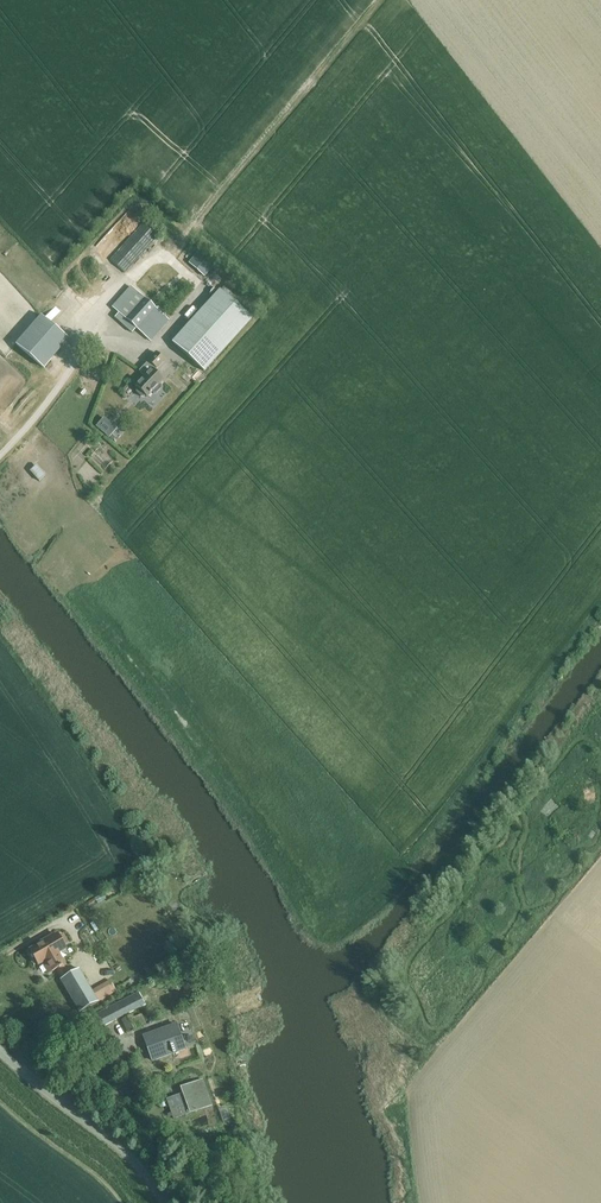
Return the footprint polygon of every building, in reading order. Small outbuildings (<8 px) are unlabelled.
[(110,259),(125,273),(160,235),(144,221),(110,259)] [(190,262),(188,264),(204,278),(213,267),(207,261),(197,253),(190,262)] [(112,307),(150,341),(169,321),(130,287),(112,307)] [(172,343),(204,372),(252,319),(220,290),(172,343)] [(56,319),(64,308),(57,303),(49,315),(56,319)] [(16,345),(43,368),(68,339),(41,316),(16,345)] [(137,388),(136,390),(136,393),(141,397),(143,397),(145,395),(147,397),(163,380),(154,372),(164,361),(156,354),(149,361),(139,371),(145,377),(136,386),(137,388)] [(109,439),(117,429),(104,418),(96,428),(109,439)] [(100,446),(93,454),(107,468),(115,461),(100,446)] [(30,470),(40,481),(46,474),(37,464),(30,470)] [(30,949),(40,965),(43,963),(50,975),(68,964),(61,953),(70,948),(66,942),(69,941),(64,933),(61,935),(59,932),(56,934),(55,933),(30,949)] [(60,980),(80,1012),(98,1002),(79,969),(60,980)] [(114,977),(95,986),(101,998),(120,989),(114,977)] [(95,1013),(102,1025),(120,1016),(113,1003),(95,1013)] [(142,1014),(133,1018),(131,1015),(122,1020),(129,1033),(138,1028),(137,1027),(147,1023),(142,1014)] [(176,1024),(155,1032),(143,1036),(152,1061),(173,1054),(185,1050),(176,1024)] [(166,1100),(174,1119),(209,1106),(200,1082),(180,1089),(182,1094),(166,1100)]
